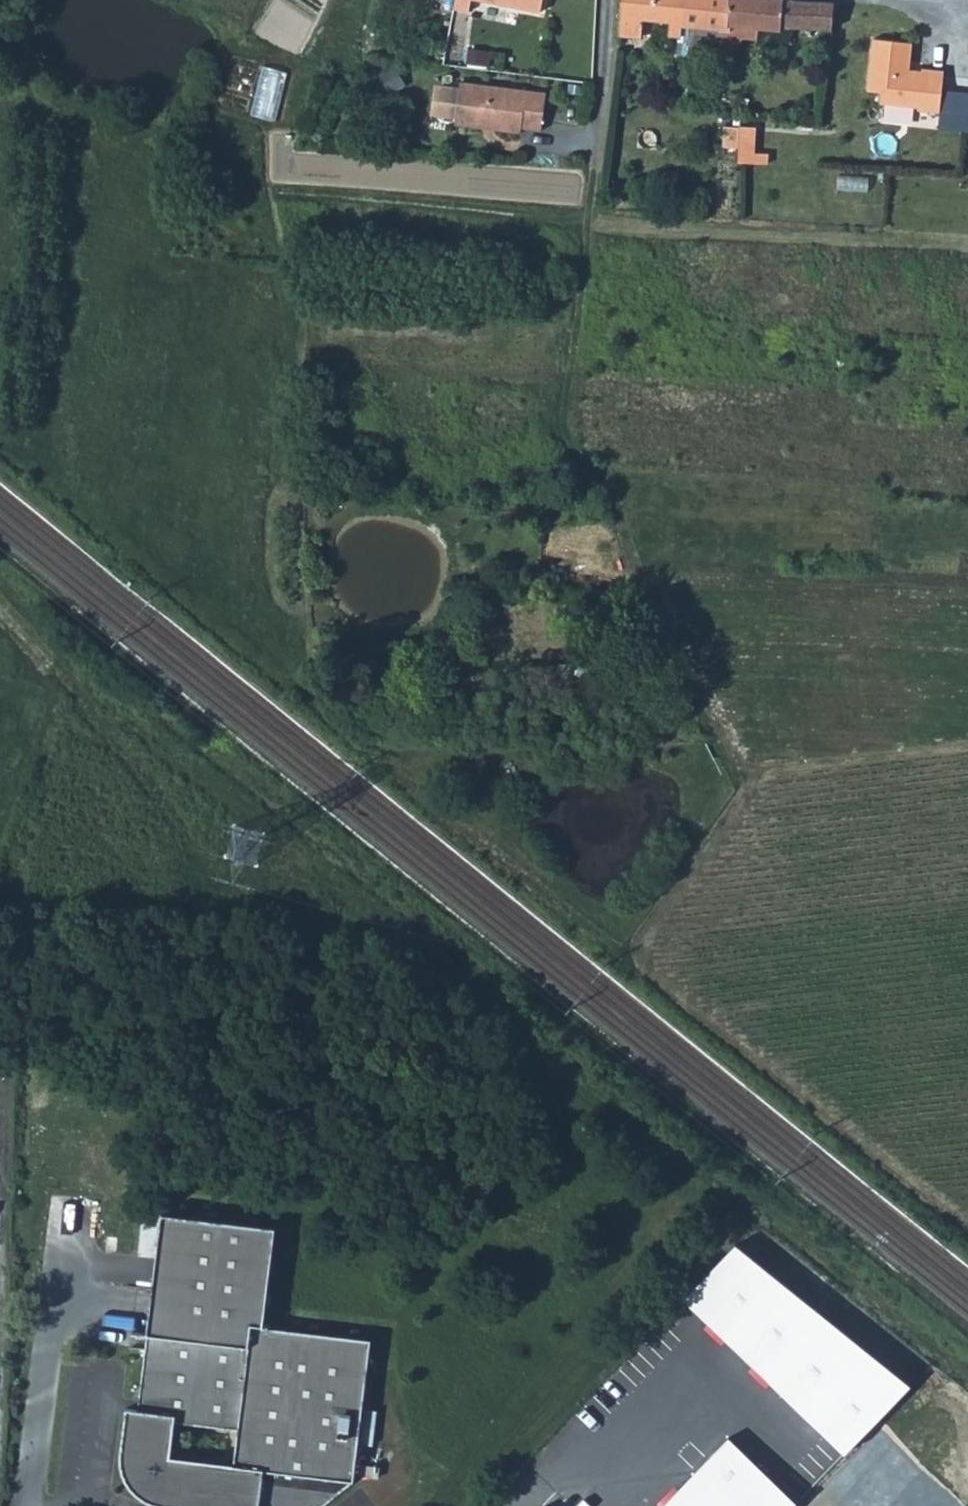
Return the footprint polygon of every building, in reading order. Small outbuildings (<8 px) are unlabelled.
[(450,11),(465,14),(468,3),(536,15),(538,0),(452,0),(450,11)] [(619,35),(640,37),(642,19),(666,22),(665,37),(678,38),(679,29),(680,13),(682,0),(622,0),(619,35)] [(680,13),(679,29),(728,33),(729,27),(731,0),(682,0),(680,13)] [(766,0),(731,0),(729,27),(795,32),(829,34),(832,4),(821,3),(783,2),(766,0)] [(679,29),(678,38),(677,44),(677,49),(726,54),(728,33),(679,29)] [(871,41),(867,93),(880,95),(879,107),(916,110),(916,114),(938,116),(942,73),(920,70),(920,77),(913,76),(907,75),(910,46),(871,41)] [(480,128),(521,133),(521,128),(542,130),(546,94),(524,91),(488,87),(459,83),(454,125),(480,128)] [(744,128),(743,162),(761,163),(762,128),(744,128)] [(148,1308),(146,1331),(156,1332),(159,1305),(162,1275),(166,1239),(169,1211),(159,1210),(157,1225),(155,1242),(152,1272),(148,1308)] [(162,1275),(159,1305),(156,1332),(146,1331),(142,1372),(137,1406),(133,1406),(130,1431),(129,1442),(129,1449),(130,1458),(131,1465),(134,1472),(139,1480),(144,1484),(151,1488),(160,1492),(170,1494),(206,1498),(253,1503),(258,1504),(260,1505),(317,1505),(355,1476),(356,1463),(358,1440),(360,1434),(365,1390),(369,1349),(371,1334),(352,1332),(310,1327),(275,1323),(263,1321),(270,1265),(274,1222),(205,1215),(169,1211),(166,1239),(162,1275)] [(739,1241),(682,1302),(845,1452),(913,1381),(739,1241)] [(669,1505),(795,1505),(800,1501),(732,1438),(669,1505)] [(364,1458),(363,1469),(380,1472),(382,1461),(364,1458)]
